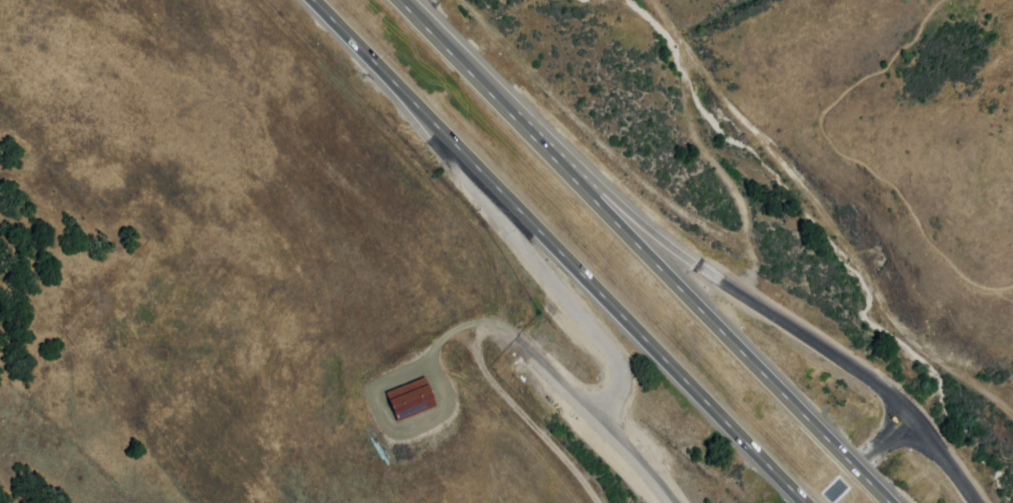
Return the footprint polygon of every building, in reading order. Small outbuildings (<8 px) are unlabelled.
[(394,419),(433,405),(423,377),(384,390),(394,419)]
